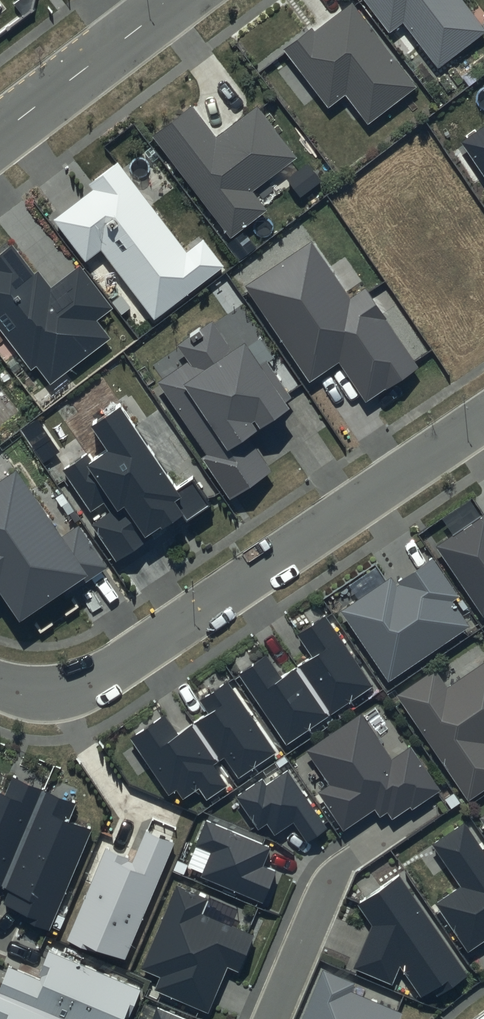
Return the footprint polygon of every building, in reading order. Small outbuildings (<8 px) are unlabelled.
[(389,34),(403,23),(438,69),(483,34),(483,29),(462,0),(363,0),(389,34)] [(312,28),(283,50),(328,108),(344,96),(368,126),(418,88),(353,3),(315,32),(312,28)] [(216,138),(191,106),(151,137),(230,239),(267,211),(252,192),(297,158),(257,107),(216,138)] [(461,142),(483,177),(483,126),(461,142)] [(186,252),(118,162),(88,185),(93,191),(54,220),(85,261),(101,249),(155,320),(225,267),(204,239),(186,252)] [(311,242),(245,286),(310,381),(338,363),(365,403),(419,367),(365,289),(350,299),(311,242)] [(0,253),(0,328),(31,369),(36,365),(50,383),(109,339),(96,321),(112,309),(79,265),(51,287),(39,270),(34,274),(12,244),(0,253)] [(213,321),(178,345),(190,362),(159,383),(210,455),(204,459),(228,493),(267,466),(248,438),(290,408),(287,403),(294,398),(266,358),(260,362),(245,340),(232,349),(213,321)] [(122,403),(91,423),(109,450),(91,461),(87,454),(63,470),(90,511),(103,502),(110,513),(93,525),(116,560),(181,516),(184,522),(214,502),(193,472),(176,484),(122,403)] [(0,481),(0,594),(19,622),(82,579),(85,583),(108,567),(79,525),(61,538),(15,470),(0,481)] [(436,547),(483,617),(483,515),(436,547)] [(390,578),(341,612),(389,682),(469,627),(452,602),(459,597),(433,559),(395,585),(390,578)] [(266,656),(238,675),(286,745),(372,687),(325,618),(297,636),(311,657),(281,678),(266,656)] [(435,669),(396,696),(469,801),(483,790),(483,662),(448,687),(435,669)] [(164,716),(131,739),(169,795),(176,790),(183,799),(198,789),(206,800),(226,786),(212,766),(223,759),(238,780),(277,754),(227,681),(199,700),(208,713),(176,734),(164,716)] [(362,713),(306,750),(330,786),(319,793),(344,830),(375,809),(380,817),(387,812),(392,819),(409,807),(412,811),(443,791),(411,744),(392,757),(362,713)] [(262,779),(235,797),(258,830),(267,824),(275,835),(293,823),(307,843),(327,829),(287,771),(266,785),(262,779)] [(13,775),(5,795),(0,793),(0,889),(7,892),(2,905),(21,913),(19,918),(49,931),(91,830),(68,820),(76,801),(13,775)] [(269,848),(207,821),(196,846),(211,852),(200,877),(263,903),(275,872),(262,867),(269,848)] [(431,845),(460,887),(435,904),(468,952),(483,941),(483,852),(464,822),(431,845)] [(133,859),(105,847),(66,941),(90,951),(92,947),(126,961),(175,843),(145,830),(133,859)] [(399,875),(358,903),(373,925),(354,969),(392,985),(400,967),(421,998),(431,990),(435,996),(466,974),(399,875)] [(208,899),(177,885),(141,970),(160,978),(155,990),(208,1013),(227,967),(238,971),(253,936),(202,914),(208,899)] [(48,952),(37,979),(8,967),(0,985),(0,1018),(124,1018),(125,1017),(129,1018),(141,990),(48,952)] [(324,971),(303,1018),(400,1018),(402,1014),(352,992),(355,984),(324,971)] [(157,1008),(152,1018),(183,1018),(157,1008)]
